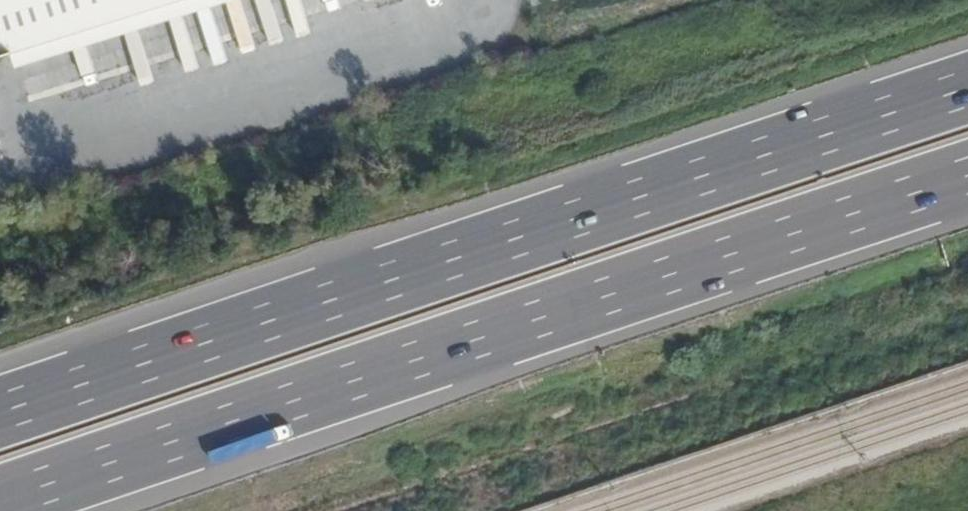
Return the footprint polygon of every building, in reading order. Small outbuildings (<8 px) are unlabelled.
[(188,0),(0,0),(0,56),(188,0)]
